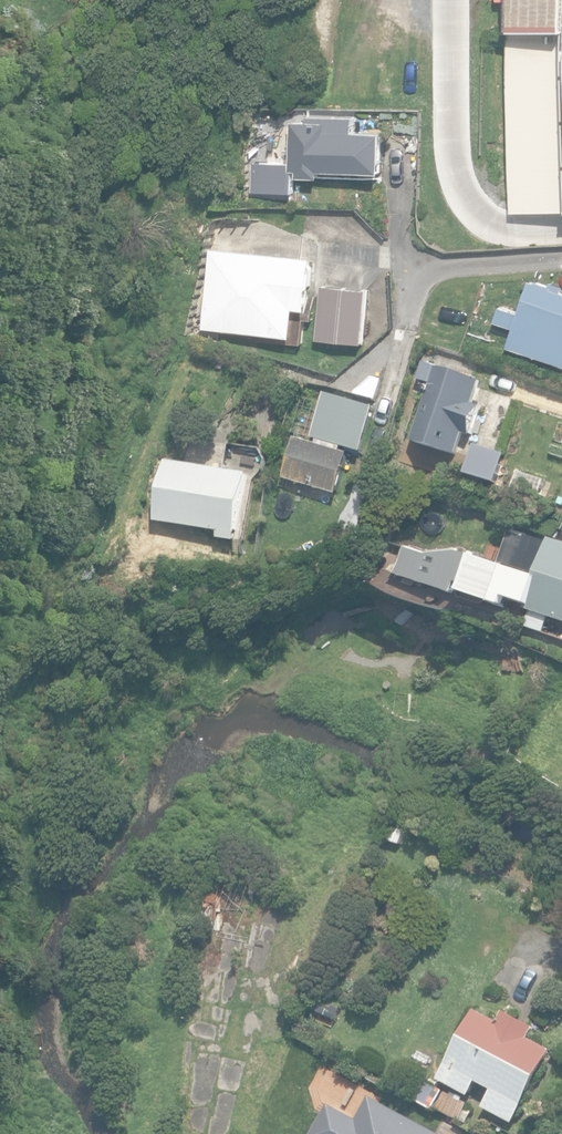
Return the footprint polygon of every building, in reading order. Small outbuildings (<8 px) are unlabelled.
[(515,210),(561,209),(561,0),(510,0),(515,210)] [(299,176),(322,177),(322,172),(384,173),(385,133),(356,132),(356,116),(308,115),(308,122),(294,121),(292,171),(299,171),(299,176)] [(205,328),(294,335),(297,309),(309,310),(314,256),(212,247),(205,328)] [(508,346),(561,364),(561,277),(554,275),(551,282),(532,276),(522,309),(502,302),(496,319),(515,325),(508,346)] [(317,339),(362,342),(367,289),(322,284),(317,339)] [(533,479),(554,411),(480,387),(486,361),(428,345),(418,379),(425,382),(400,456),(461,474),(470,468),(473,460),(533,479)] [(375,399),(382,380),(372,377),(353,393),(375,399)] [(285,478),(338,494),(350,454),(334,449),(335,445),(363,453),(377,408),(326,393),(313,438),(317,439),(315,444),(297,438),(285,478)] [(220,539),(237,542),(248,472),(165,459),(155,522),(221,533),(220,539)] [(509,529),(498,564),(452,551),(426,553),(405,546),(396,575),(453,592),(456,582),(463,585),(461,592),(561,623),(561,542),(549,538),(548,542),(509,529)] [(541,632),(544,622),(528,618),(525,627),(541,632)] [(254,886),(204,876),(194,925),(233,933),(235,922),(247,925),(254,886)] [(313,1009),(336,1019),(340,1009),(318,1000),(313,1009)] [(484,1107),(514,1123),(551,1051),(528,1039),(534,1028),(505,1013),(499,1023),(476,1010),(441,1078),(470,1094),(478,1080),(494,1088),(484,1107)] [(409,1097),(435,1109),(444,1091),(419,1078),(409,1097)] [(437,1110),(460,1122),(469,1104),(446,1092),(437,1110)]
